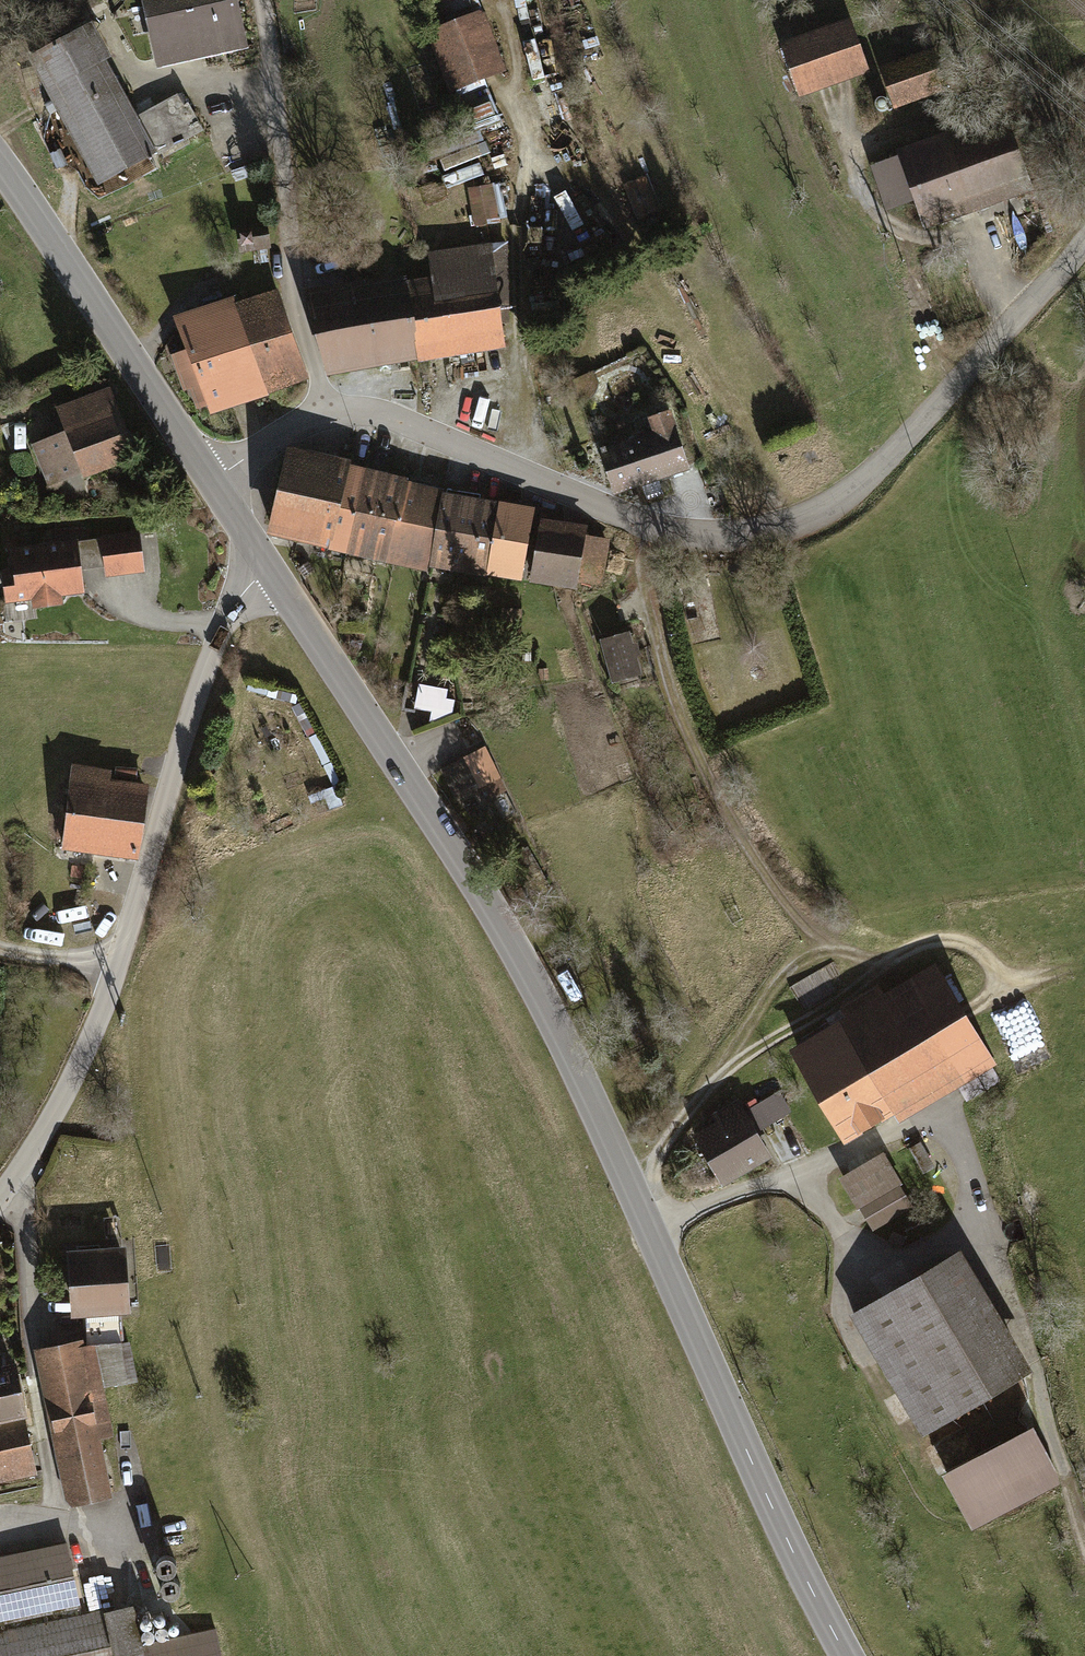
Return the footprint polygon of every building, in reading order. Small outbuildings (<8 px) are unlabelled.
[(157,70),(248,50),(238,0),(142,0),(157,70)] [(504,76),(483,14),(426,33),(448,95),(504,76)] [(871,75),(852,21),(780,46),(799,100),(871,75)] [(111,56),(93,24),(28,60),(96,186),(154,155),(135,120),(103,60),(111,56)] [(933,48),(879,69),(894,108),(948,88),(933,48)] [(180,96),(135,120),(154,155),(198,131),(180,96)] [(1004,116),(898,154),(900,159),(872,169),(886,210),(915,200),(926,230),(1032,192),(1004,116)] [(475,224),(504,221),(500,183),(471,187),(475,224)] [(265,227),(238,231),(241,252),(268,248),(265,227)] [(405,285),(418,359),(501,344),(498,324),(507,322),(506,244),(429,255),(433,280),(405,285)] [(418,359),(405,285),(405,280),(364,287),(364,285),(310,294),(324,375),(418,359)] [(307,380),(276,294),(237,308),(234,299),(179,318),(191,351),(173,358),(185,391),(191,389),(198,410),(210,406),(212,414),(307,380)] [(136,460),(110,389),(57,409),(66,433),(33,445),(50,492),(136,460)] [(688,470),(668,413),(649,420),(655,436),(601,455),(615,495),(688,470)] [(350,465),(289,452),(271,533),(331,549),(349,469),(350,465)] [(408,482),(349,469),(331,549),(388,561),(407,485),(408,482)] [(445,493),(407,485),(388,561),(427,570),(445,493)] [(529,510),(446,498),(435,566),(519,578),(529,510)] [(533,582),(575,589),(576,582),(600,587),(607,541),(583,537),(584,528),(542,523),(533,582)] [(104,568),(105,578),(145,574),(140,532),(100,537),(101,539),(104,568)] [(101,539),(79,542),(83,571),(104,568),(101,539)] [(83,571),(79,542),(12,550),(15,572),(2,573),(6,606),(31,603),(32,610),(64,606),(63,599),(86,596),(83,571)] [(642,678),(629,635),(599,644),(613,687),(642,678)] [(421,680),(418,706),(454,711),(458,686),(421,680)] [(486,747),(441,769),(457,803),(482,791),(487,803),(508,792),(486,747)] [(135,855),(146,782),(108,776),(109,767),(71,762),(60,845),(135,855)] [(995,1063),(936,960),(882,991),(876,982),(837,1005),(842,1014),(786,1047),(838,1137),(889,1108),(897,1120),(957,1085),(965,1100),(999,1081),(990,1066),(995,1063)] [(775,1092),(744,1109),(756,1131),(787,1114),(775,1092)] [(744,1109),(738,1098),(710,1113),(714,1120),(690,1133),(719,1186),(771,1157),(756,1131),(744,1109)] [(908,1148),(922,1173),(934,1167),(920,1141),(908,1148)] [(881,1150),(836,1177),(855,1209),(857,1208),(898,1184),(900,1183),(881,1150)] [(898,1184),(857,1208),(870,1230),(911,1206),(898,1184)] [(905,1237),(891,1230),(887,1240),(901,1246),(905,1237)] [(127,1309),(122,1244),(65,1249),(71,1313),(127,1309)] [(1029,1368),(957,1247),(847,1313),(919,1434),(1029,1368)] [(85,1349),(82,1336),(33,1346),(65,1503),(110,1493),(99,1437),(113,1434),(103,1387),(136,1380),(128,1340),(85,1349)] [(37,1474),(13,1361),(0,1364),(0,1482),(37,1474)] [(1030,1424),(940,1473),(962,1515),(970,1530),(974,1528),(1061,1481),(1030,1424)] [(66,1543),(0,1558),(0,1626),(80,1608),(66,1543)] [(0,1633),(0,1655),(220,1655),(215,1630),(143,1646),(133,1604),(0,1633)]
